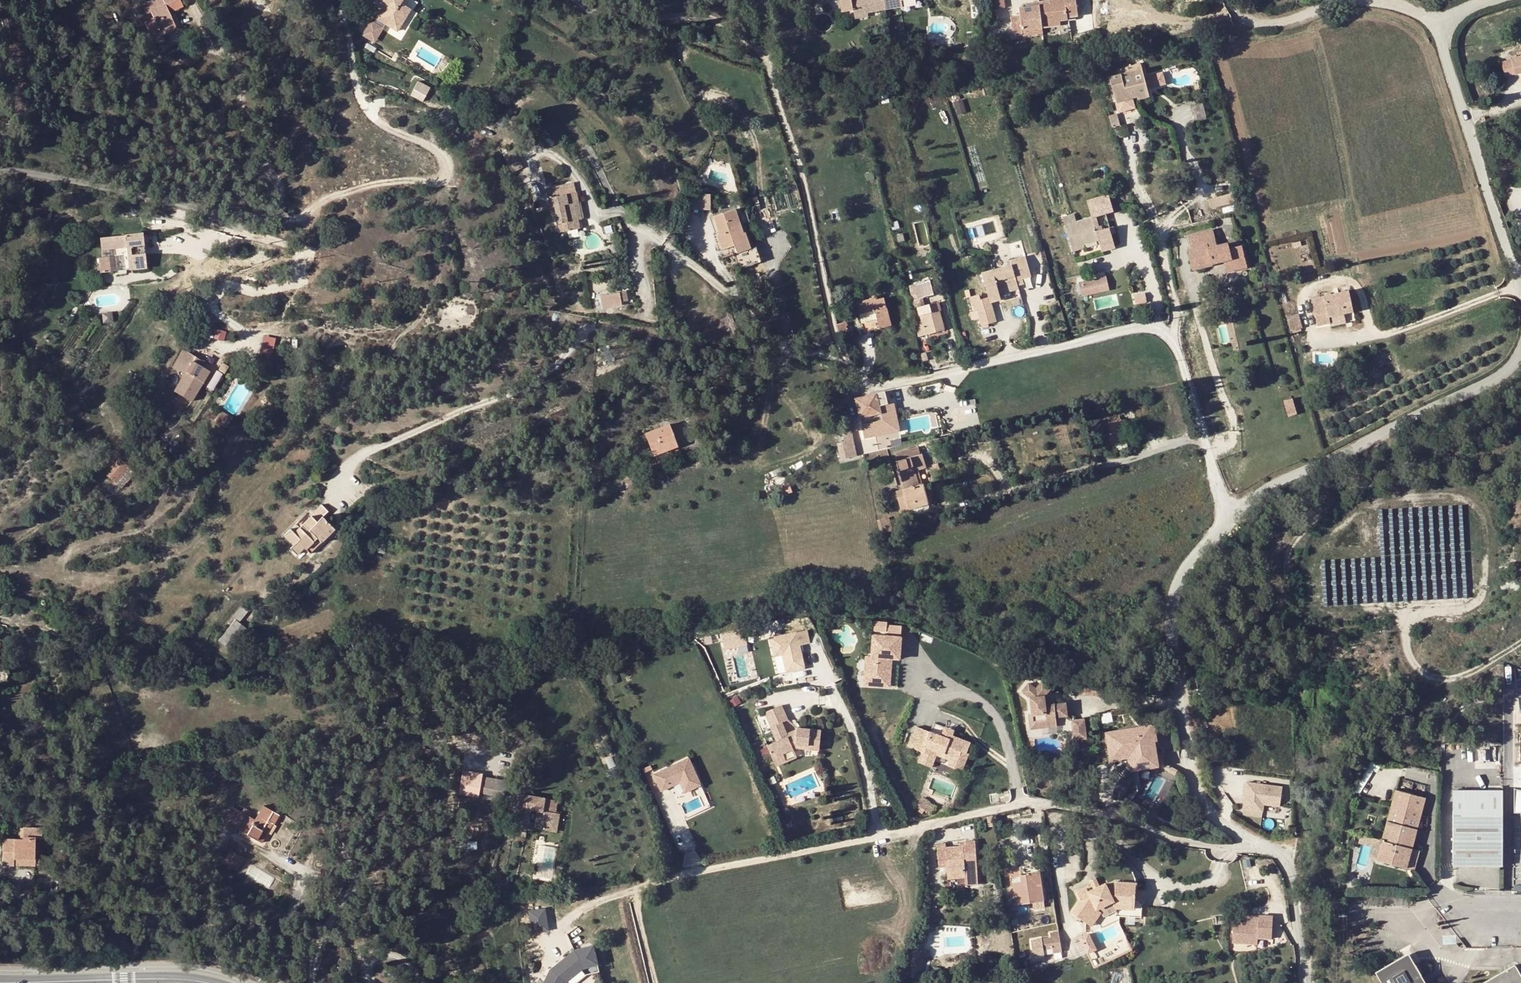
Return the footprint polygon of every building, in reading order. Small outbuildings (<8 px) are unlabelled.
[(154,45),(164,40),(162,37),(177,29),(170,14),(182,8),(179,0),(148,0),(141,4),(146,13),(150,11),(153,17),(148,20),(149,22),(144,25),(154,45)] [(360,18),(356,28),(378,36),(387,12),(376,8),(379,0),(357,0),(354,9),(367,14),(365,19),(360,18)] [(832,2),(836,19),(854,16),(866,12),(885,9),(901,6),(900,1),(906,0),(832,0),(832,2)] [(1012,37),(1022,36),(1022,30),(1041,27),(1041,23),(1060,21),(1067,20),(1067,17),(1077,16),(1075,0),(1048,0),(1048,4),(1024,6),(1018,7),(1019,15),(1010,16),(1012,37)] [(827,3),(831,20),(836,19),(832,2),(827,3)] [(1022,30),(1022,36),(1042,34),(1041,27),(1022,30)] [(1514,75),(1520,73),(1520,55),(1511,58),(1511,62),(1514,75)] [(1504,64),(1508,76),(1514,75),(1511,62),(1504,64)] [(1109,77),(1115,102),(1130,98),(1137,96),(1137,99),(1142,98),(1140,90),(1158,85),(1155,75),(1138,79),(1136,71),(1109,77)] [(410,81),(408,90),(425,94),(427,86),(410,81)] [(1133,109),(1130,98),(1115,102),(1117,113),(1133,109)] [(577,220),(573,203),(578,201),(575,192),(566,194),(564,184),(544,189),(548,208),(553,207),(558,233),(579,229),(577,220)] [(711,208),(711,193),(693,193),(693,208),(711,208)] [(1211,207),(1234,203),(1233,193),(1210,197),(1211,207)] [(1103,196),(1083,203),(1089,218),(1091,218),(1108,212),(1103,196)] [(573,203),(577,220),(582,219),(578,201),(573,203)] [(715,235),(720,250),(732,245),(735,253),(750,248),(743,233),(742,233),(734,209),(712,217),(718,234),(715,235)] [(1091,218),(1089,218),(1077,222),(1073,213),(1061,217),(1071,248),(1083,244),(1098,240),(1099,244),(1108,242),(1102,223),(1093,225),(1091,221),(1091,218)] [(617,219),(611,221),(615,230),(620,228),(617,219)] [(1223,262),(1243,256),(1241,247),(1229,250),(1227,243),(1216,246),(1212,229),(1186,236),(1189,248),(1186,248),(1192,271),(1211,266),(1210,265),(1223,262)] [(127,271),(146,268),(143,242),(141,232),(99,237),(101,255),(126,252),(127,271)] [(1072,253),(1085,249),(1083,244),(1071,248),(1072,253)] [(720,250),(723,257),(735,253),(732,245),(720,250)] [(110,255),(98,256),(100,272),(112,270),(110,255)] [(1243,256),(1223,262),(1227,274),(1246,269),(1243,256)] [(980,274),(987,296),(990,304),(1000,300),(999,296),(998,291),(1017,286),(1016,280),(1021,279),(1030,277),(1024,257),(1009,261),(1010,265),(980,274)] [(917,298),(922,298),(933,295),(929,280),(907,286),(913,305),(918,304),(917,298)] [(998,291),(999,296),(1018,290),(1017,286),(998,291)] [(599,296),(601,309),(620,306),(619,303),(626,301),(624,291),(599,296)] [(1133,296),(1135,304),(1146,302),(1144,293),(1133,296)] [(1309,303),(1316,329),(1327,327),(1325,319),(1352,314),(1346,293),(1309,303)] [(878,328),(890,325),(883,298),(877,299),(875,294),(870,296),(871,298),(855,302),(859,314),(874,310),(875,314),(876,318),(878,328)] [(915,323),(918,337),(944,329),(937,303),(917,308),(920,322),(915,323)] [(981,326),(996,321),(991,307),(977,311),(981,326)] [(874,310),(859,314),(860,318),(860,322),(876,318),(875,314),(874,310)] [(1289,335),(1299,332),(1295,320),(1285,323),(1289,335)] [(864,322),(865,330),(877,329),(876,321),(864,322)] [(839,336),(848,334),(844,322),(836,325),(839,336)] [(214,336),(224,339),(227,332),(217,328),(214,336)] [(263,334),(261,353),(274,355),(276,336),(263,334)] [(824,339),(827,347),(834,345),(831,336),(824,339)] [(210,371),(200,365),(192,361),(194,357),(184,350),(173,366),(184,373),(174,390),(191,401),(210,371)] [(200,365),(202,361),(194,357),(192,361),(200,365)] [(222,362),(218,369),(225,373),(229,366),(222,362)] [(887,403),(884,391),(854,399),(859,418),(881,413),(880,405),(887,403)] [(1282,402),(1287,417),(1296,414),(1292,399),(1282,402)] [(228,427),(234,417),(222,410),(216,419),(228,427)] [(860,423),(882,418),(881,413),(859,418),(860,423)] [(1113,445),(1126,442),(1121,420),(1114,422),(1100,425),(1098,426),(1101,438),(1104,448),(1113,445)] [(668,424),(644,433),(652,453),(666,447),(668,450),(677,446),(668,424)] [(145,427),(139,431),(144,437),(149,434),(145,427)] [(846,440),(837,442),(841,458),(858,454),(853,430),(844,432),(846,440)] [(946,442),(955,440),(953,434),(944,436),(946,442)] [(1104,448),(1101,438),(1095,440),(1098,451),(1104,450),(1104,448)] [(1115,452),(1128,449),(1126,442),(1113,445),(1115,452)] [(927,499),(923,488),(922,484),(918,485),(910,457),(915,456),(918,470),(926,468),(922,454),(920,455),(918,446),(894,453),(903,489),(894,492),(901,512),(928,504),(927,499)] [(652,453),(652,456),(668,450),(666,447),(652,453)] [(98,480),(106,488),(127,465),(123,462),(127,458),(122,453),(98,480)] [(918,485),(922,484),(918,470),(915,456),(910,457),(918,485)] [(939,471),(953,467),(950,456),(936,459),(939,471)] [(792,491),(791,488),(787,481),(779,486),(781,490),(784,495),(792,491)] [(923,488),(927,499),(932,497),(929,486),(923,488)] [(305,549),(330,525),(322,517),(327,512),(321,505),(293,532),(290,528),(282,536),(292,545),(289,548),(297,555),(304,548),(305,549)] [(369,509),(366,519),(368,520),(379,523),(382,514),(369,509)] [(881,519),(884,534),(890,532),(886,518),(881,519)] [(367,524),(378,528),(379,523),(368,520),(367,524)] [(330,525),(305,549),(309,553),(334,529),(330,525)] [(377,545),(376,553),(383,554),(384,546),(377,545)] [(240,605),(231,617),(234,620),(238,622),(248,611),(240,605)] [(247,630),(238,622),(234,620),(217,641),(231,651),(247,630)] [(802,644),(811,643),(809,629),(770,635),(776,673),(806,668),(802,644)] [(745,645),(743,630),(722,633),(724,648),(745,645)] [(898,637),(871,636),(870,657),(864,656),(863,681),(884,683),(885,658),(897,659),(898,637)] [(889,658),(885,658),(884,683),(863,681),(863,685),(887,687),(889,658)] [(1100,680),(1081,682),(1083,694),(1101,692),(1100,680)] [(1040,723),(1040,727),(1055,725),(1054,716),(1065,715),(1064,703),(1054,703),(1053,700),(1053,698),(1050,696),(1049,688),(1040,681),(1034,688),(1033,724),(1040,723)] [(1033,724),(1034,688),(1034,689),(1026,682),(1019,691),(1029,699),(1030,713),(1027,714),(1029,725),(1033,724)] [(819,728),(797,726),(792,733),(787,735),(786,733),(783,725),(787,719),(780,703),(763,711),(776,741),(771,743),(778,759),(784,756),(782,752),(793,747),(795,746),(818,749),(819,728)] [(1083,718),(1070,719),(1073,738),(1085,736),(1083,718)] [(792,733),(797,726),(792,723),(786,733),(787,735),(792,733)] [(1106,730),(1110,758),(1127,755),(1134,754),(1136,768),(1157,765),(1154,740),(1156,740),(1154,724),(1138,726),(1138,729),(1125,730),(1125,728),(1106,730)] [(947,726),(945,732),(953,735),(955,729),(947,726)] [(953,736),(953,735),(945,732),(943,737),(918,727),(910,747),(924,752),(923,755),(933,759),(936,749),(957,757),(954,767),(964,771),(971,753),(968,752),(972,743),(953,736)] [(778,759),(771,743),(766,745),(773,761),(778,759)] [(778,759),(780,763),(796,756),(793,747),(782,752),(784,756),(778,759)] [(949,765),(954,767),(957,757),(936,749),(933,759),(923,755),(920,761),(933,767),(938,755),(950,760),(949,765)] [(1134,754),(1127,755),(1131,784),(1122,796),(1128,800),(1136,789),(1134,777),(1137,777),(1136,768),(1134,754)] [(655,773),(662,789),(681,780),(686,777),(691,787),(702,782),(689,756),(655,773)] [(686,777),(681,780),(686,790),(691,787),(686,777)] [(478,795),(494,798),(497,782),(481,779),(478,795)] [(1278,804),(1281,785),(1245,780),(1242,807),(1261,809),(1262,802),(1278,804)] [(505,783),(497,782),(494,798),(502,799),(505,783)] [(1398,789),(1383,840),(1412,848),(1427,797),(1398,789)] [(1453,816),(1454,866),(1459,866),(1503,867),(1503,791),(1453,791),(1453,816)] [(556,800),(517,795),(517,801),(510,800),(507,817),(520,819),(518,830),(526,831),(534,832),(534,829),(546,831),(549,813),(555,814),(556,800)] [(925,798),(920,805),(924,808),(928,811),(933,814),(938,807),(925,798)] [(261,843),(267,833),(263,830),(268,820),(273,823),(274,824),(279,815),(263,806),(254,820),(248,816),(242,812),(232,807),(224,821),(261,843)] [(244,808),(242,812),(248,816),(251,812),(244,808)] [(557,814),(555,814),(549,813),(546,831),(555,832),(557,814)] [(263,830),(267,833),(273,823),(268,820),(263,830)] [(14,860),(35,860),(35,849),(35,839),(42,839),(42,829),(24,828),(24,839),(4,839),(3,865),(14,865),(14,864),(14,860)] [(1364,835),(1362,843),(1372,846),(1369,856),(1378,859),(1383,840),(1364,835)] [(1383,840),(1378,859),(1406,867),(1412,848),(1383,840)] [(939,861),(947,860),(964,859),(965,878),(966,885),(977,884),(974,841),(963,842),(963,846),(960,846),(946,847),(945,844),(937,844),(939,861)] [(1419,850),(1412,848),(1406,867),(1414,869),(1419,850)] [(227,866),(235,853),(231,850),(223,863),(227,866)] [(243,858),(235,853),(227,866),(236,871),(243,858)] [(965,878),(964,859),(947,860),(948,879),(965,878)] [(1076,889),(1079,897),(1072,915),(1086,925),(1096,911),(1113,903),(1116,910),(1116,918),(1141,920),(1142,910),(1142,909),(1141,907),(1141,906),(1138,904),(1137,904),(1136,904),(1135,903),(1135,881),(1133,873),(1129,865),(1115,878),(1116,879),(1106,884),(1104,881),(1087,889),(1085,885),(1076,889)] [(1012,883),(1016,904),(1043,900),(1039,872),(1026,873),(1026,875),(1019,876),(1020,881),(1012,883)] [(544,909),(529,911),(533,932),(548,929),(544,909)] [(1096,911),(1086,925),(1091,928),(1100,914),(1096,911)] [(1258,922),(1234,920),(1232,941),(1258,942),(1258,937),(1271,938),(1273,914),(1259,914),(1258,922)] [(1061,951),(1061,949),(1057,933),(1050,936),(1051,939),(1039,943),(1042,952),(1054,948),(1055,952),(1061,951)] [(1083,941),(1074,943),(1076,955),(1085,954),(1083,941)] [(551,970),(545,982),(565,982),(566,982),(583,967),(597,963),(592,945),(574,950),(551,970)] [(1406,961),(1400,966),(1406,975),(1412,971),(1406,961)] [(1376,982),(1419,982),(1420,982),(1416,977),(1412,971),(1406,975),(1400,966),(1375,981),(1376,982)] [(1515,966),(1484,982),(1520,982),(1520,977),(1515,966)]
